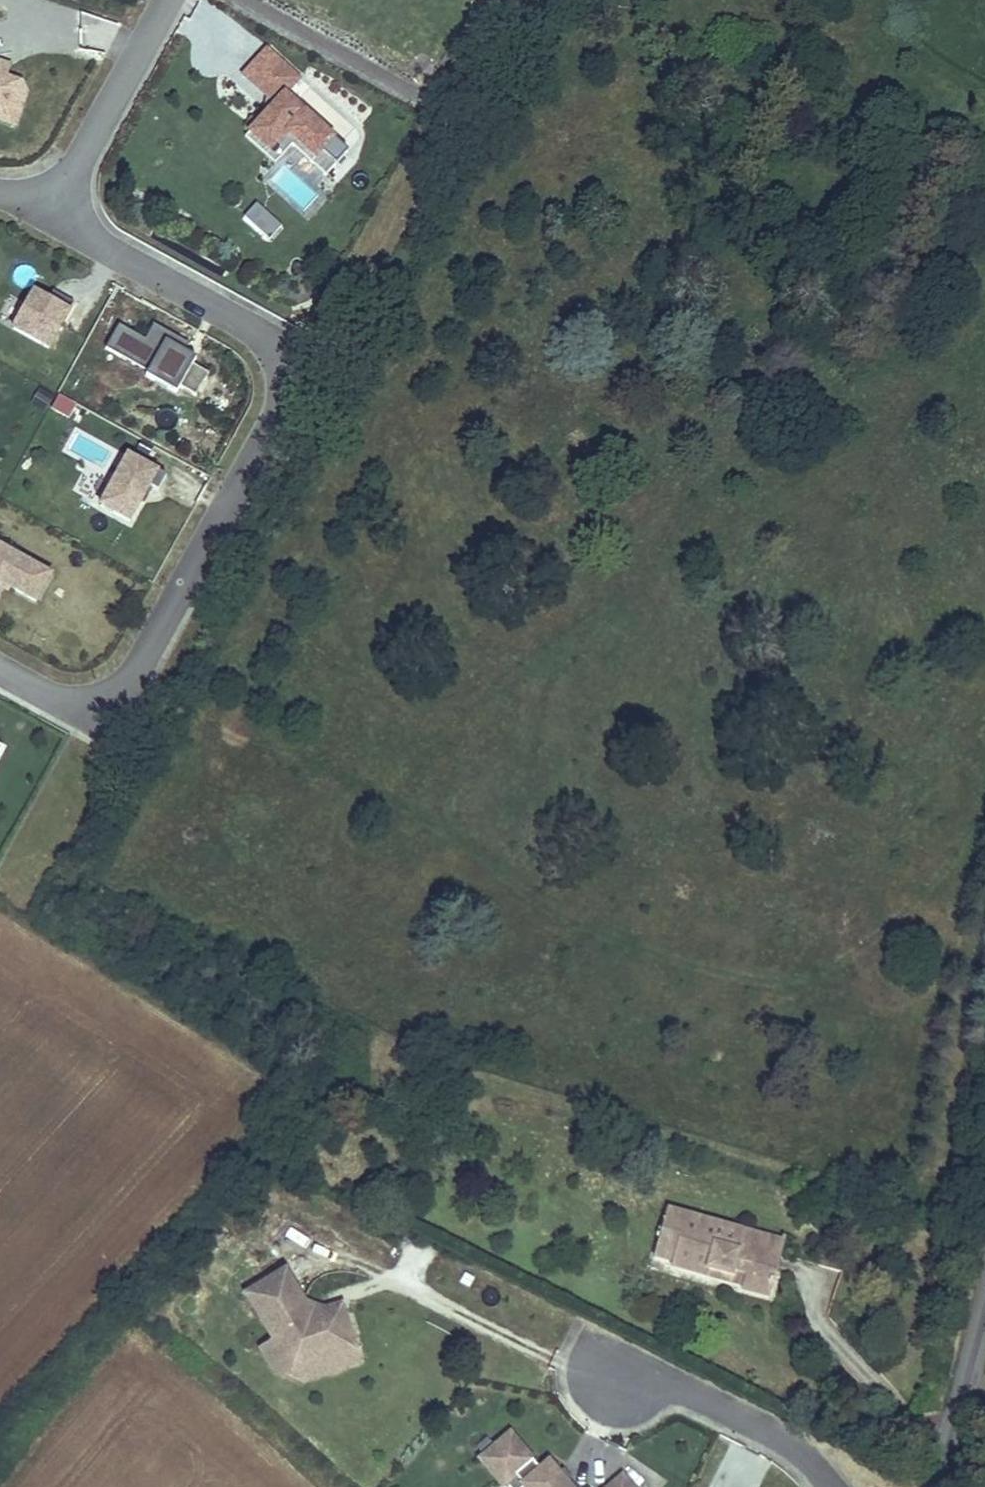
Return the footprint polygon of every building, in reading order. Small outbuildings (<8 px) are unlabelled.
[(297,60),(265,30),(241,56),(273,85),(247,113),(267,132),(284,114),(293,121),(289,126),(323,157),(345,133),(283,75),(297,60)] [(15,126),(26,94),(21,82),(5,77),(9,66),(0,63),(0,121),(15,126)] [(242,118),(272,145),(289,126),(293,121),(284,114),(267,132),(247,113),(242,118)] [(241,198),(255,211),(267,198),(253,185),(241,198)] [(278,208),(267,198),(255,211),(266,221),(278,208)] [(51,283),(56,274),(49,270),(44,279),(51,283)] [(70,282),(56,274),(51,283),(44,279),(30,271),(9,308),(44,328),(70,282)] [(182,324),(148,305),(141,320),(115,305),(101,329),(143,353),(141,356),(172,373),(175,367),(191,377),(204,354),(188,345),(191,339),(180,332),(178,331),(182,324)] [(57,394),(49,408),(69,420),(77,406),(57,394)] [(152,472),(161,457),(122,435),(94,485),(124,502),(143,467),(152,472)] [(30,581),(45,554),(9,533),(12,528),(0,521),(0,564),(30,581)] [(736,1267),(731,1283),(762,1291),(775,1246),(730,1235),(732,1225),(657,1206),(645,1252),(698,1272),(701,1264),(724,1271),(726,1264),(736,1267)] [(776,1237),(732,1225),(730,1235),(775,1246),(776,1237)] [(698,1272),(731,1283),(736,1267),(726,1264),(724,1271),(701,1264),(698,1272)] [(315,1362),(364,1347),(351,1303),(328,1309),(329,1312),(319,1315),(314,1307),(317,1306),(294,1269),(255,1293),(284,1340),(293,1354),(315,1362)] [(329,1312),(328,1309),(317,1306),(314,1307),(319,1315),(329,1312)] [(293,1354),(284,1340),(270,1348),(282,1367),(313,1379),(369,1362),(364,1347),(315,1362),(293,1354)] [(576,1478),(573,1480),(566,1472),(568,1470),(559,1458),(550,1466),(520,1431),(490,1456),(513,1482),(525,1472),(534,1483),(529,1486),(583,1486),(576,1478)] [(632,1473),(615,1486),(644,1486),(632,1473)]
